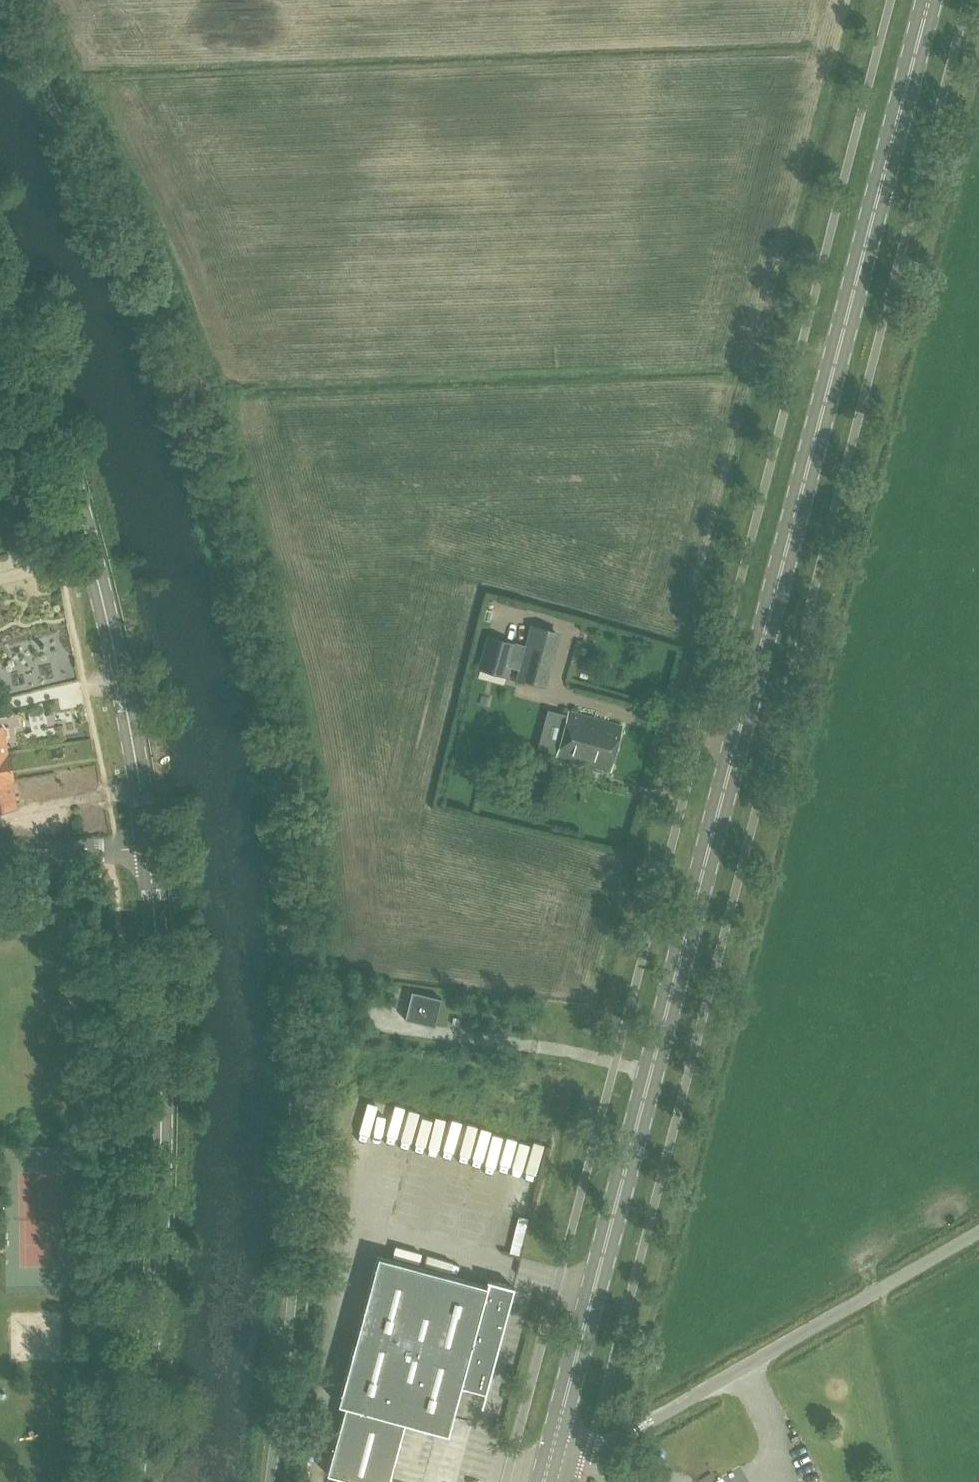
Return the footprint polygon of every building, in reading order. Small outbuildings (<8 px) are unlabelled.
[(515,680),(521,681),(538,685),(547,687),(561,632),(531,624),(515,680)] [(488,636),(481,659),(508,667),(515,644),(488,636)] [(30,640),(31,664),(64,663),(63,640),(30,640)] [(609,770),(621,726),(568,712),(556,756),(609,770)] [(9,753),(8,752),(3,726),(0,726),(0,754),(9,753)] [(13,778),(9,753),(0,754),(0,780),(13,778)] [(1,807),(17,804),(12,779),(13,779),(13,778),(0,780),(0,810),(1,807)] [(34,789),(35,799),(58,796),(57,786),(34,789)] [(411,991),(405,1019),(435,1026),(442,999),(411,991)] [(526,1077),(517,1074),(515,1084),(524,1086),(526,1077)] [(418,1109),(417,1119),(439,1122),(440,1112),(418,1109)] [(402,1147),(406,1113),(394,1111),(389,1145),(402,1147)] [(511,1209),(505,1247),(517,1249),(523,1211),(511,1209)] [(406,1421),(447,1433),(461,1385),(484,1391),(514,1286),(488,1279),(486,1285),(378,1256),(339,1403),(347,1406),(327,1473),(346,1478),(345,1481),(388,1481),(406,1421)] [(729,1471),(709,1481),(735,1481),(729,1471)]
